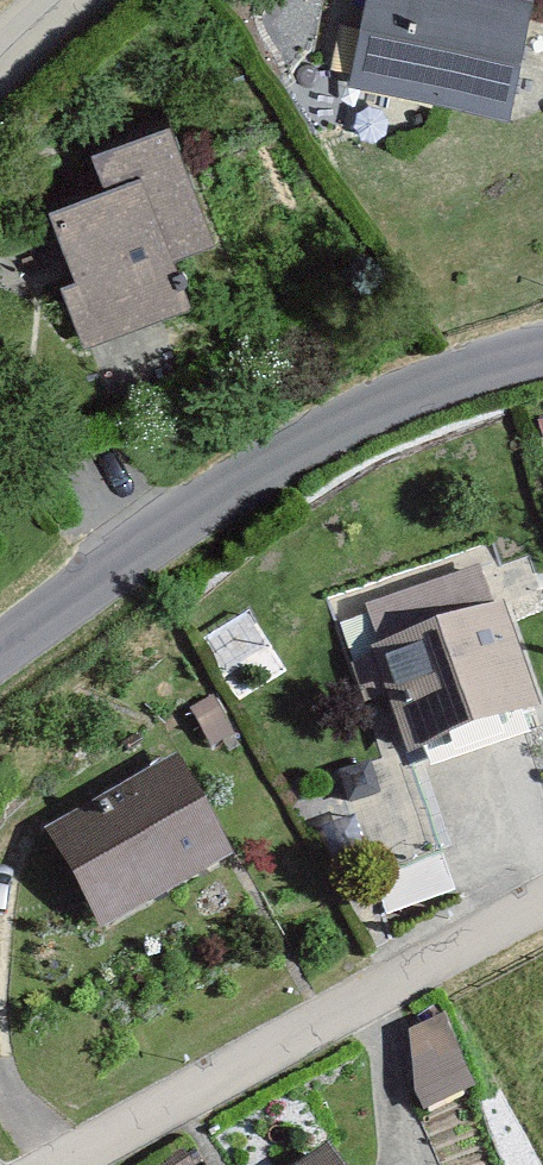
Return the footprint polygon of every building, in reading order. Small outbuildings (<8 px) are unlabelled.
[(352,82),(506,111),(526,0),(367,0),(352,82)] [(99,185),(44,204),(90,338),(184,306),(168,260),(213,245),(171,121),(87,150),(99,185)] [(502,610),(381,651),(417,757),(538,716),(502,610)] [(180,755),(50,827),(108,932),(238,859),(180,755)] [(457,1012),(409,1020),(422,1093),(469,1085),(457,1012)] [(286,1164),(347,1164),(328,1137),(286,1164)]
